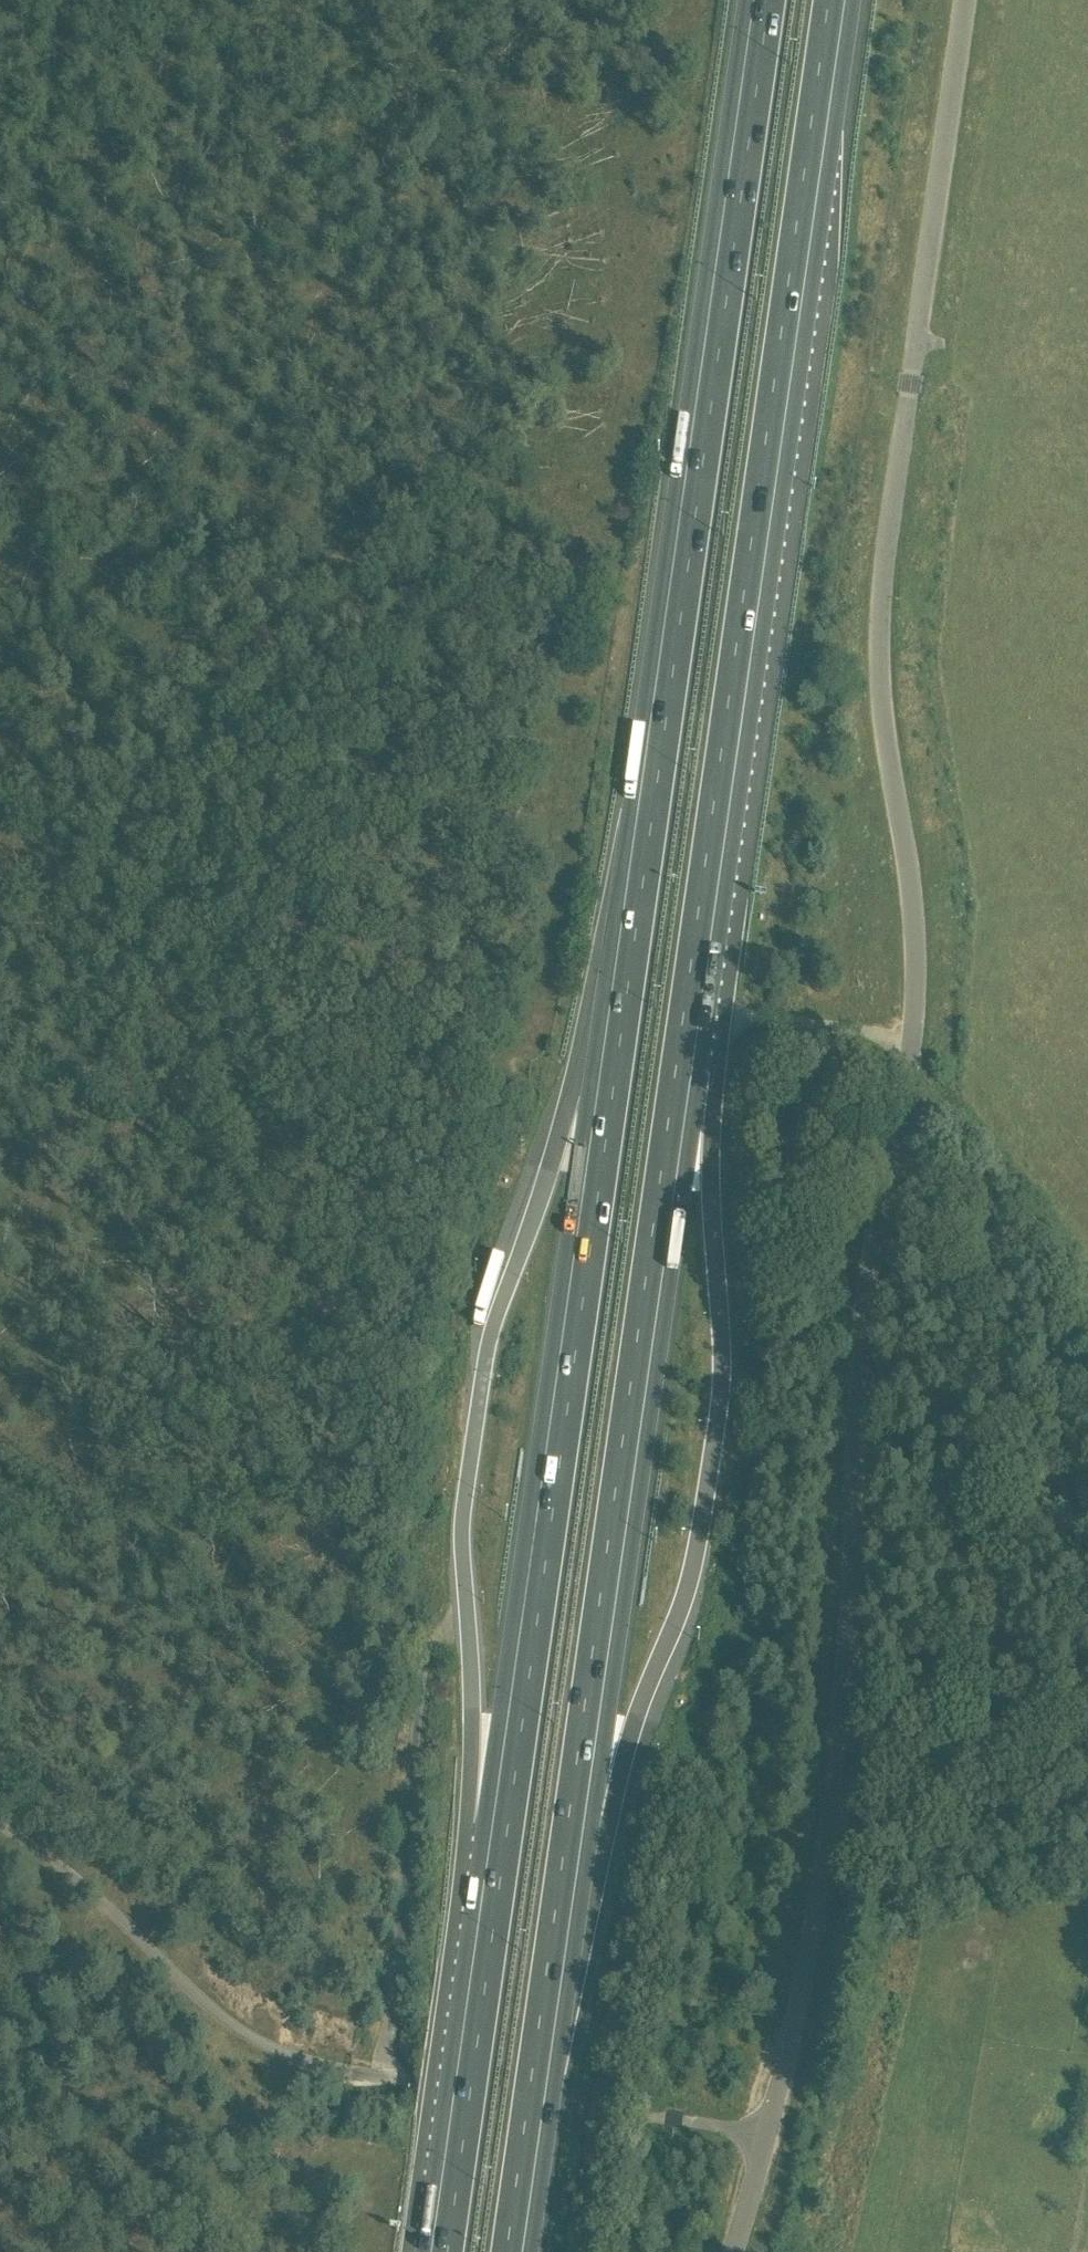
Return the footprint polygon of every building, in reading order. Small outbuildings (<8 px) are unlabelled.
[(747,2105),(757,2109),(765,2091),(754,2087),(747,2105)]
